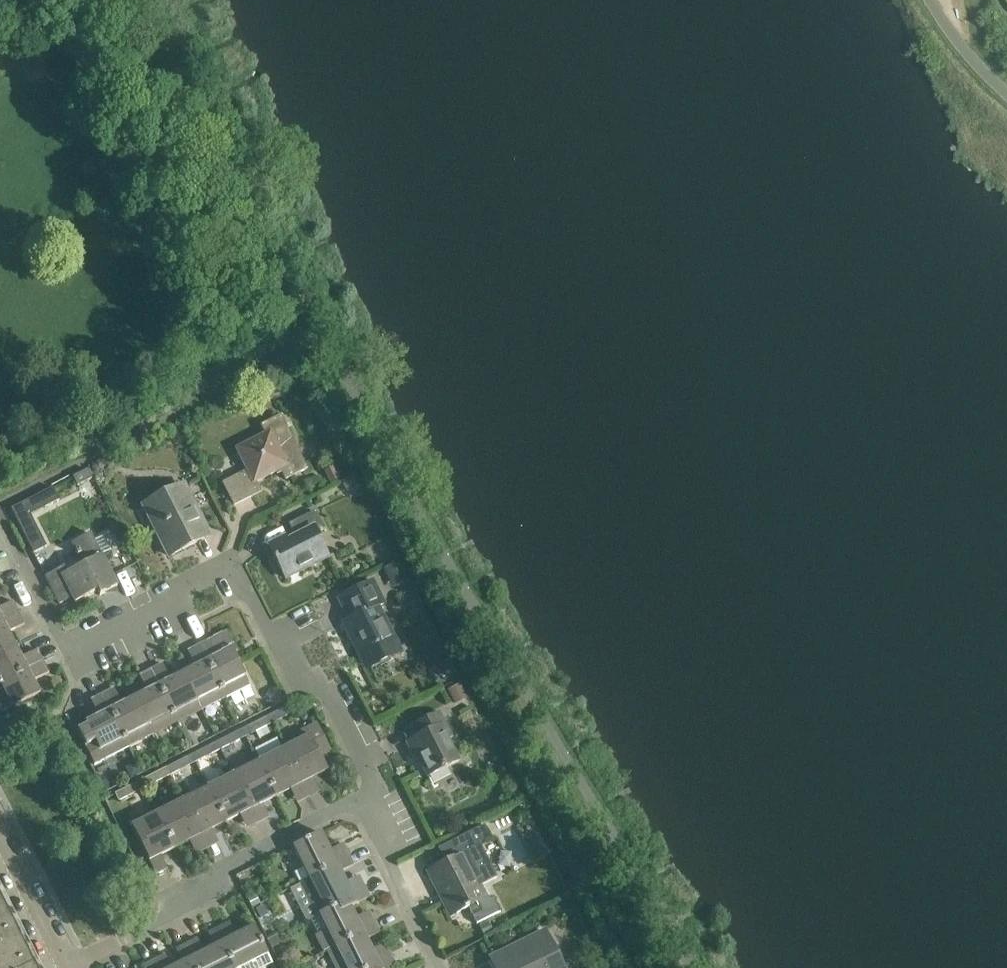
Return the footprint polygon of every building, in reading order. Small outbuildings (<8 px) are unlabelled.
[(285,479),(306,468),(280,416),(264,424),(269,433),(236,450),(247,471),(222,484),(234,507),(262,492),(257,482),(281,471),(285,479)] [(92,479),(87,470),(73,477),(78,486),(92,479)] [(9,508),(32,555),(49,546),(34,514),(62,501),(55,486),(9,508)] [(161,539),(170,557),(210,536),(196,509),(194,510),(182,487),(146,505),(163,538),(161,539)] [(268,547),(285,579),(328,557),(316,534),(323,530),(313,511),(289,524),(296,537),(287,542),(285,538),(268,547)] [(101,538),(94,541),(90,534),(71,543),(83,566),(66,575),(63,568),(46,577),(60,605),(72,599),(74,604),(97,593),(100,597),(117,588),(101,556),(108,552),(101,538)] [(402,560),(389,566),(399,588),(412,583),(402,560)] [(345,595),(349,604),(356,616),(342,623),(350,639),(354,637),(370,667),(400,652),(377,607),(384,604),(372,581),(345,595)] [(19,613),(13,601),(0,608),(0,622),(19,613)] [(13,646),(7,634),(25,624),(19,613),(0,622),(0,652),(13,646)] [(227,631),(199,645),(226,699),(251,686),(231,645),(234,644),(227,631)] [(198,669),(184,676),(202,711),(226,699),(199,645),(188,651),(198,669)] [(44,660),(39,650),(20,659),(13,646),(0,652),(0,683),(44,660)] [(0,683),(0,707),(3,713),(39,695),(32,682),(50,672),(44,660),(0,683)] [(163,664),(150,670),(177,723),(202,711),(184,676),(172,682),(163,664)] [(149,694),(136,701),(154,736),(177,723),(150,670),(140,676),(149,694)] [(466,682),(452,686),(458,705),(471,701),(466,682)] [(114,689),(102,695),(129,748),(154,736),(136,701),(124,707),(114,689)] [(129,748),(102,695),(92,700),(101,719),(79,730),(87,745),(86,746),(96,765),(129,748)] [(287,707),(267,717),(271,725),(291,715),(287,707)] [(410,742),(428,777),(457,761),(440,728),(445,725),(439,713),(411,726),(417,738),(410,742)] [(267,717),(242,730),(246,738),(271,725),(267,717)] [(299,741),(283,749),(301,783),(327,770),(319,755),(329,749),(316,723),(295,734),(299,741)] [(242,730),(216,742),(220,750),(246,738),(242,730)] [(216,742),(191,755),(195,763),(220,750),(216,742)] [(283,749),(258,762),(276,796),(301,783),(283,749)] [(191,755),(166,768),(170,775),(195,763),(191,755)] [(258,762),(233,775),(251,809),(276,796),(258,762)] [(166,768),(140,780),(144,788),(170,775),(166,768)] [(233,775),(208,788),(226,822),(251,809),(233,775)] [(115,793),(119,801),(144,788),(140,780),(115,793)] [(208,788),(183,801),(200,836),(226,822),(208,788)] [(183,801),(157,815),(175,849),(200,836),(183,801)] [(175,849),(157,815),(132,828),(150,862),(175,849)] [(479,885),(495,876),(487,860),(482,862),(475,848),(489,840),(482,825),(441,846),(448,861),(428,871),(439,893),(442,892),(454,915),(468,907),(477,924),(501,911),(494,898),(487,896),(485,897),(479,885)] [(293,873),(298,884),(326,870),(329,877),(339,872),(340,872),(353,866),(342,844),(329,851),(320,833),(292,847),(303,868),(293,873)] [(314,916),(318,914),(325,911),(336,905),(340,912),(349,907),(349,908),(369,897),(359,876),(345,883),(340,872),(339,872),(329,877),(326,870),(298,884),(314,916)] [(323,952),(325,951),(353,938),(356,944),(365,939),(366,940),(379,933),(368,912),(355,919),(349,908),(349,907),(340,912),(336,905),(325,911),(318,914),(326,929),(314,935),(323,952)] [(0,908),(0,967),(30,967),(0,908)] [(215,946),(220,956),(226,953),(234,967),(267,967),(272,966),(273,966),(254,927),(236,936),(229,922),(208,933),(215,946)] [(490,960),(494,967),(561,967),(544,933),(490,960)] [(182,963),(183,962),(186,967),(234,967),(226,953),(220,956),(215,946),(204,952),(198,938),(176,949),(182,963)] [(325,951),(334,967),(390,967),(396,965),(384,943),(371,950),(366,940),(365,939),(356,944),(353,938),(325,951)] [(144,967),(172,967),(166,955),(143,966),(144,967)]
